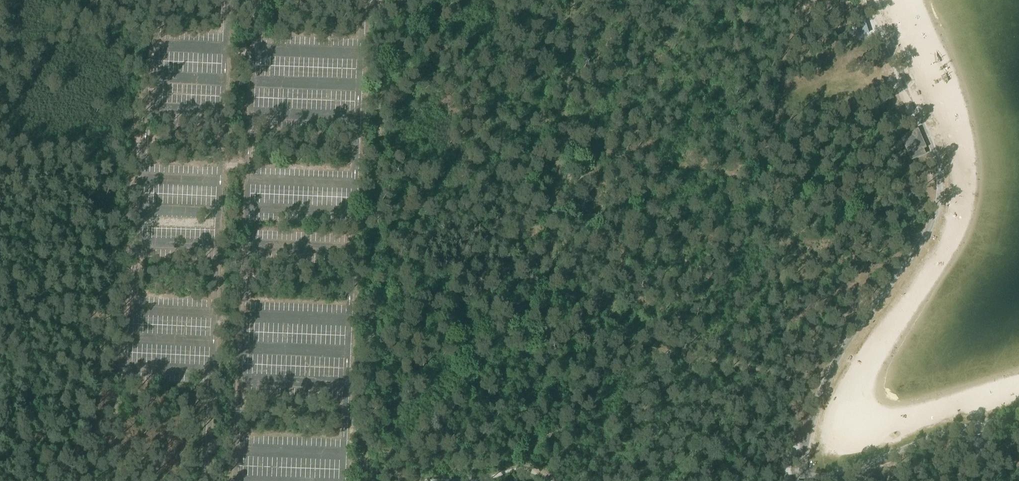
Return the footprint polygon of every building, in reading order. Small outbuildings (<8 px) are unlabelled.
[(916,130),(901,137),(910,158),(923,153),(921,149),(924,148),(916,130)] [(986,433),(974,437),(976,446),(989,443),(986,433)]
